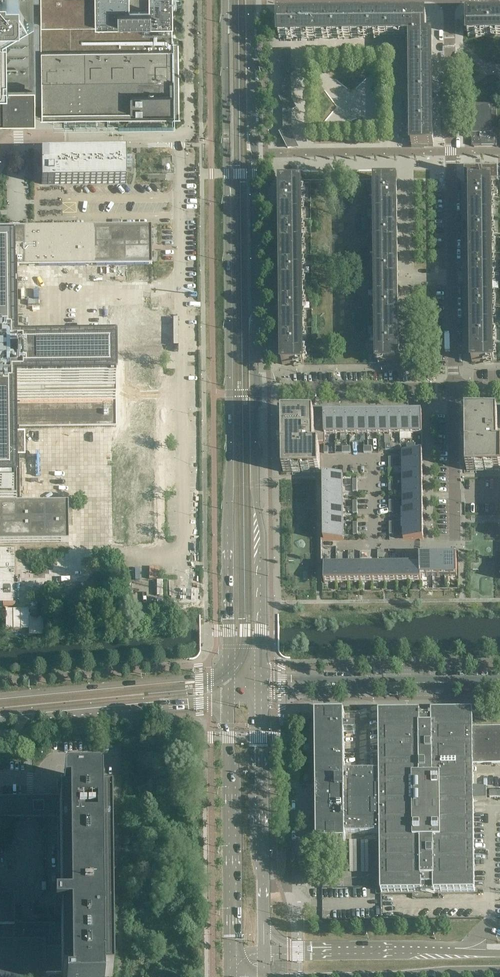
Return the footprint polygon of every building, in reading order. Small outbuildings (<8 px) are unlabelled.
[(3,111),(19,111),(34,111),(34,103),(42,103),(42,118),(64,117),(64,124),(97,124),(97,117),(107,117),(107,124),(119,123),(119,117),(129,117),(129,123),(162,123),(162,116),(173,116),(173,118),(179,118),(179,116),(180,116),(179,116),(178,40),(172,40),(172,20),(172,0),(0,0),(0,111),(3,111)] [(489,15),(489,14),(483,14),(483,15),(468,15),(468,37),(499,37),(499,15),(489,15)] [(352,38),(351,16),(337,16),(337,15),(330,15),(330,16),(301,17),(301,16),(294,16),(294,17),(279,17),(279,39),(352,38)] [(388,37),(387,16),(373,16),(372,15),(366,15),(366,16),(351,16),(352,38),(388,37)] [(424,37),(424,15),(409,15),(408,15),(402,15),(402,16),(387,16),(388,37),(411,37),(424,37)] [(434,58),(433,52),(432,45),(432,38),(432,37),(433,37),(424,37),(411,37),(411,39),(411,74),(433,73),(433,58),(434,58)] [(279,133),(287,149),(299,149),(292,135),(292,111),(296,109),(292,99),(291,75),(296,73),(291,63),(291,49),(282,50),(283,58),(278,61),(283,70),(283,94),(278,97),(283,106),(283,130),(279,133)] [(434,94),(434,88),(433,88),(433,73),(411,74),(411,110),(433,109),(433,94),(434,94)] [(497,145),(496,107),(492,107),(492,106),(471,106),(472,134),(474,134),(474,138),(472,138),(472,146),(497,145)] [(434,130),(434,124),(433,124),(433,109),(411,110),(412,146),(434,146),(433,130),(434,130)] [(126,171),(126,161),(126,160),(126,153),(71,154),(68,154),(48,154),(41,154),(42,184),(63,184),(126,184),(126,174),(126,171)] [(499,181),(498,168),(464,167),(464,180),(470,181),(492,181),(495,181),(499,181)] [(492,181),(470,181),(471,197),(469,197),(470,203),(471,203),(471,218),(492,217),(492,181)] [(398,203),(398,197),(397,197),(397,182),(376,182),(376,218),(397,218),(397,203),(398,203)] [(303,219),(303,201),(303,183),(302,183),(281,183),(280,183),(280,184),(281,184),(281,198),(280,198),(280,204),(281,204),(281,219),(303,219)] [(493,254),(493,235),(492,217),(471,218),(471,233),(470,233),(470,239),(471,239),(471,254),(493,254)] [(399,239),(399,233),(398,233),(397,218),(376,218),(376,255),(398,255),(398,239),(399,239)] [(303,256),(303,237),(303,219),(281,219),(281,235),(280,235),(280,241),(281,241),(281,256),(303,256)] [(20,503),(19,457),(25,457),(25,444),(25,432),(19,432),(19,429),(19,404),(114,404),(113,359),(18,360),(17,266),(152,264),(151,225),(63,226),(42,226),(19,226),(0,227),(0,504),(20,503)] [(493,290),(493,272),(493,254),(471,254),(471,269),(470,269),(470,275),(471,275),(472,290),(493,290)] [(399,276),(399,270),(398,270),(398,255),(376,255),(377,291),(398,291),(398,276),(399,276)] [(303,292),(303,274),(303,256),(281,256),(282,271),(280,271),(281,277),(282,277),(282,292),(303,292)] [(493,326),(493,308),(493,290),(472,290),(472,305),(471,305),(471,311),(472,311),(472,326),(493,326)] [(400,312),(399,306),(398,306),(398,291),(377,291),(377,327),(399,327),(398,312),(400,312)] [(304,328),(304,310),(303,292),(282,292),(282,307),(281,307),(281,313),(282,313),(282,328),(304,328)] [(494,362),(494,344),(493,326),(472,326),(472,341),(471,341),(471,347),(472,347),(472,362),(472,363),(494,362)] [(400,348),(400,342),(399,342),(399,327),(377,327),(378,363),(377,363),(377,364),(399,364),(399,363),(399,348),(400,348)] [(304,364),(304,346),(304,328),(282,328),(282,343),(281,343),(281,349),(282,349),(283,364),(282,364),(304,364)] [(114,404),(19,404),(19,429),(118,428),(117,404),(114,404)] [(411,414),(412,434),(423,433),(423,413),(411,414)] [(467,471),(499,471),(499,445),(498,445),(498,413),(466,413),(467,471)] [(325,434),(336,434),(336,414),(325,414),(325,434)] [(336,434),(347,434),(347,414),(336,414),(336,434)] [(347,434),(358,434),(357,414),(347,414),(347,434)] [(358,434),(368,434),(368,414),(357,414),(358,434)] [(368,434),(379,434),(379,414),(368,414),(368,434)] [(379,414),(379,434),(390,434),(390,414),(379,414)] [(390,434),(401,434),(401,414),(390,414),(390,434)] [(401,434),(412,434),(411,414),(401,414),(401,434)] [(284,473),(320,472),(320,447),(315,447),(315,415),(300,415),(295,415),(283,415),(284,473)] [(403,464),(423,464),(423,452),(403,453),(403,464)] [(403,475),(423,475),(423,464),(403,464),(403,475)] [(324,486),(344,486),(344,475),(324,475),(324,486)] [(403,486),(423,485),(423,475),(403,475),(403,486)] [(403,496),(423,496),(423,485),(403,486),(403,496)] [(324,497),(344,497),(344,486),(324,486),(324,497)] [(403,507),(423,507),(423,496),(403,496),(403,507)] [(324,508),(344,508),(344,497),(324,497),(324,508)] [(0,504),(0,542),(70,542),(70,502),(20,503),(0,504)] [(404,518),(424,518),(423,507),(403,507),(404,518)] [(324,519),(344,519),(344,508),(324,508),(324,519)] [(404,529),(424,529),(424,518),(404,518),(404,529)] [(324,530),(344,529),(344,519),(324,519),(324,530)] [(324,541),(344,541),(344,529),(324,530),(324,541)] [(404,540),(424,540),(424,529),(404,529),(404,540)] [(337,550),(337,547),(325,547),(325,562),(348,562),(348,550),(337,550)] [(421,563),(421,576),(433,576),(433,557),(421,557),(421,563)] [(433,557),(433,576),(445,576),(445,557),(433,557)] [(445,557),(445,576),(457,576),(457,557),(445,557)] [(361,564),(361,583),(373,582),(373,563),(361,564)] [(373,563),(373,582),(385,582),(385,563),(373,563)] [(385,563),(385,582),(397,582),(397,563),(385,563)] [(397,563),(397,582),(409,582),(409,563),(397,563)] [(409,563),(409,582),(422,582),(421,576),(421,563),(409,563)] [(325,564),(325,583),(337,583),(337,564),(325,564)] [(337,564),(337,583),(349,583),(349,564),(337,564)] [(349,564),(349,583),(361,583),(361,564),(349,564)] [(136,616),(135,608),(126,609),(127,617),(136,616)] [(474,801),(487,800),(487,789),(473,788),(473,770),(473,763),(499,763),(499,730),(473,731),(473,712),(473,711),(472,711),(432,711),(432,713),(420,713),(420,712),(380,712),(379,712),(379,713),(379,715),(379,720),(380,754),(380,770),(364,770),(345,771),(344,732),(347,732),(347,735),(353,735),(353,732),(356,732),(356,726),(344,726),(344,712),(316,713),(317,802),(317,836),(317,838),(319,838),(334,838),(334,844),(334,849),(345,849),(345,841),(346,841),(346,834),(380,833),(381,890),(381,892),(382,892),(422,891),(422,885),(427,885),(427,892),(475,891),(474,801)] [(39,923),(34,923),(33,923),(32,923),(31,923),(30,923),(29,923),(25,924),(25,921),(25,925),(14,925),(14,899),(4,899),(3,894),(0,894),(0,976),(45,976),(62,976),(113,976),(110,802),(101,803),(101,797),(101,796),(101,782),(63,782),(64,794),(64,797),(64,798),(64,803),(61,803),(59,803),(59,808),(60,817),(60,907),(61,907),(61,908),(58,908),(54,908),(55,918),(58,918),(61,918),(61,919),(61,925),(39,925),(39,923)] [(64,798),(6,799),(6,818),(60,817),(59,808),(59,803),(64,803),(64,798)]
